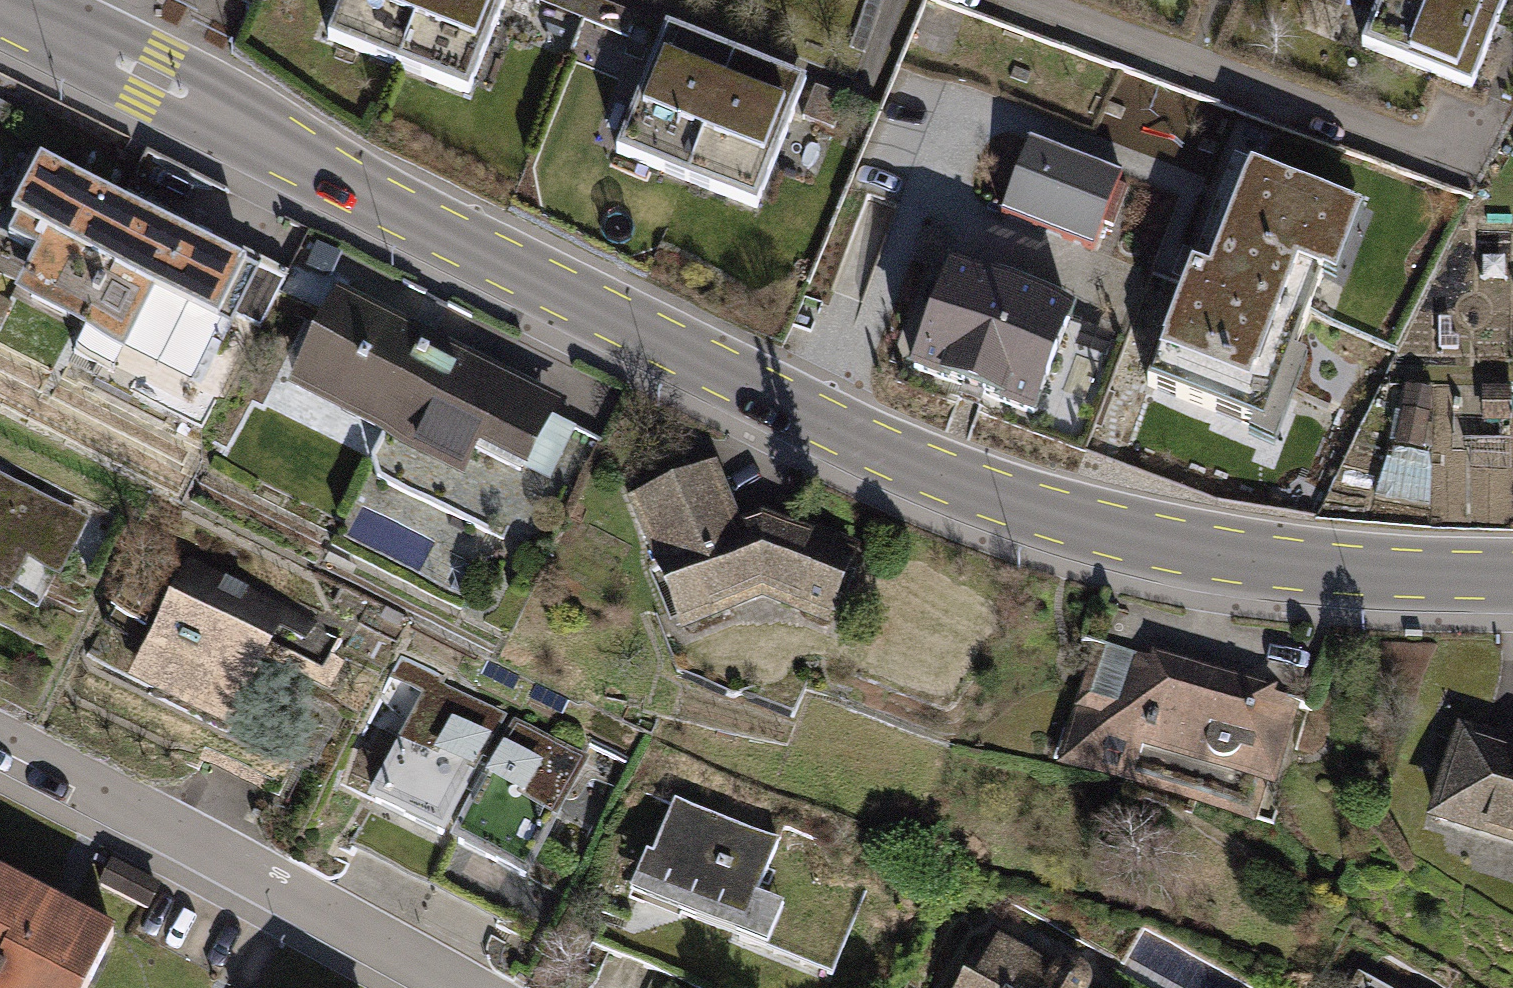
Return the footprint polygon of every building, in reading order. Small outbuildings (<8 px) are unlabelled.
[(335,42),(406,68),(431,0),(351,0),(335,42)] [(406,68),(466,91),(503,0),(431,0),(406,68)] [(1363,39),(1472,79),(1501,0),(1377,0),(1363,39)] [(736,64),(667,35),(619,156),(690,183),(736,64)] [(805,89),(736,64),(690,183),(759,210),(805,89)] [(1119,182),(1031,148),(1003,218),(1092,253),(1119,182)] [(1237,152),(1196,257),(1181,251),(1134,373),(1242,415),(1238,425),(1269,437),(1299,358),(1281,351),(1313,269),(1331,276),(1360,199),(1237,152)] [(40,165),(5,238),(43,258),(20,298),(124,350),(155,291),(228,325),(251,268),(40,165)] [(1058,307),(945,265),(911,360),(1023,401),(1058,307)] [(340,290),(290,392),(467,475),(479,447),(532,474),(565,403),(340,290)] [(1432,499),(1439,447),(1394,442),(1387,493),(1432,499)] [(741,516),(718,464),(626,499),(683,636),(765,598),(833,627),(867,546),(765,503),(741,516)] [(26,611),(76,511),(0,474),(0,598),(26,611)] [(357,637),(196,556),(132,690),(233,736),(275,655),(336,683),(357,637)] [(1096,644),(1060,773),(1272,826),(1304,696),(1096,644)] [(423,699),(371,808),(450,849),(514,715),(403,658),(393,679),(423,699)] [(590,757),(514,715),(450,849),(530,891),(590,757)] [(1432,828),(1512,852),(1512,739),(1463,723),(1432,828)] [(868,879),(679,805),(659,862),(649,857),(632,902),(832,982),(868,879)] [(162,887),(109,861),(97,887),(151,913),(162,887)] [(114,934),(0,877),(0,987),(90,987),(114,934)] [(994,932),(961,987),(1100,987),(1096,986),(1093,975),(1084,966),(1071,963),(1059,966),(994,932)] [(1357,987),(1383,987),(1363,978),(1357,987)]
